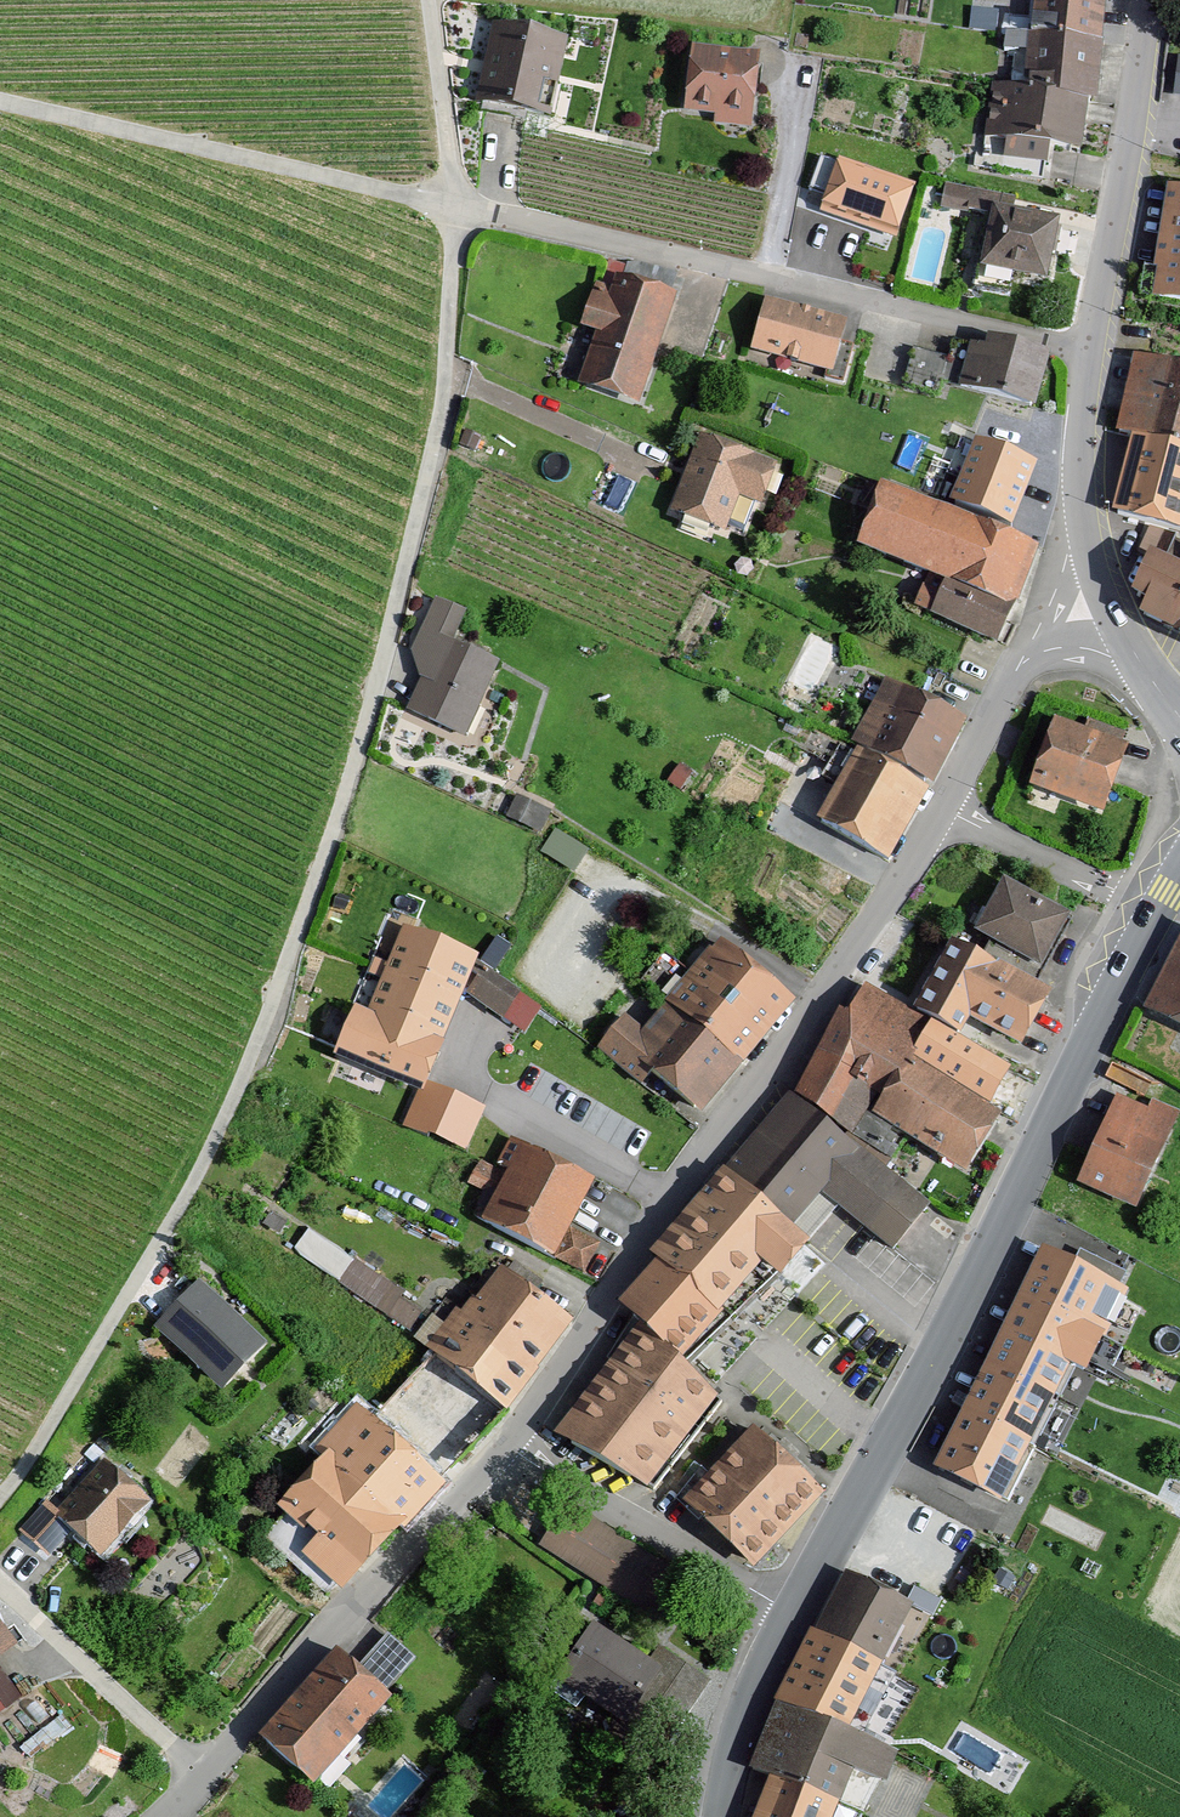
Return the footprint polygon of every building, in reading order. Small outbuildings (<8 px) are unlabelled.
[(1106,0),(1034,0),(1025,97),(992,94),(985,143),(1080,156),(1088,107),(1099,108),(1106,0)] [(973,5),(972,26),(998,28),(1000,8),(973,5)] [(570,47),(493,29),(474,107),(551,126),(570,47)] [(761,60),(691,52),(683,117),(753,126),(761,60)] [(916,198),(839,169),(821,215),(898,245),(916,198)] [(1168,193),(1150,304),(1179,309),(1179,195),(1168,193)] [(1061,229),(992,215),(981,272),(1049,286),(1061,229)] [(677,299),(615,279),(609,297),(594,293),(581,334),(596,339),(579,391),(640,411),(677,299)] [(851,327),(764,301),(748,354),(834,381),(851,327)] [(988,354),(970,349),(959,393),(1038,412),(1051,358),(990,343),(988,354)] [(1134,359),(1113,437),(1125,440),(1179,454),(1179,371),(1134,359)] [(974,420),(943,507),(1028,538),(1035,518),(1028,516),(1047,462),(1033,457),(1039,443),(974,420)] [(778,470),(700,440),(670,516),(726,538),(740,501),(762,510),(778,470)] [(1125,440),(1109,503),(1179,522),(1179,454),(1125,440)] [(943,507),(881,485),(857,554),(945,585),(932,621),(991,642),(1028,538),(943,507)] [(1156,559),(1135,601),(1151,609),(1145,621),(1179,638),(1179,571),(1156,559)] [(467,616),(434,606),(409,653),(422,684),(407,714),(466,740),(501,668),(452,645),(467,616)] [(957,716),(886,681),(853,746),(925,781),(957,716)] [(1130,751),(1055,724),(1030,792),(1105,819),(1130,751)] [(887,859),(925,781),(853,746),(813,726),(802,747),(821,756),(814,769),(833,779),(812,822),(887,859)] [(548,814),(514,800),(505,822),(539,836),(548,814)] [(557,827),(544,850),(576,869),(590,846),(557,827)] [(1072,919),(1005,883),(976,936),(992,945),(984,961),(1035,988),(1072,919)] [(719,935),(668,1001),(733,1052),(785,986),(719,935)] [(463,976),(372,940),(347,1008),(357,1013),(339,1049),(420,1080),(458,992),(503,1026),(522,999),(470,965),(463,976)] [(984,961),(950,943),(912,1014),(935,1027),(962,1041),(971,1025),(1024,1053),(1054,998),(1035,988),(984,961)] [(1150,1007),(1179,1023),(1179,951),(1150,1007)] [(912,1014),(864,988),(848,1015),(837,1009),(793,1086),(885,1151),(899,1128),(961,1167),(1000,1097),(992,1092),(920,1053),(935,1027),(912,1014)] [(644,1032),(625,1018),(597,1053),(642,1088),(651,1077),(695,1111),(739,1056),(733,1052),(668,1001),(644,1032)] [(962,1041),(935,1027),(920,1053),(992,1092),(1006,1065),(962,1041)] [(476,1104),(420,1080),(405,1116),(461,1140),(476,1104)] [(927,1209),(790,1100),(730,1160),(803,1223),(823,1197),(890,1254),(927,1209)] [(1175,1125),(1116,1100),(1078,1188),(1138,1213),(1175,1125)] [(588,1182),(520,1148),(482,1223),(550,1257),(588,1182)] [(772,1263),(803,1223),(730,1160),(652,1248),(659,1255),(632,1286),(640,1293),(619,1316),(636,1330),(668,1358),(757,1251),(772,1263)] [(573,1225),(555,1260),(587,1277),(605,1242),(573,1225)] [(1021,1281),(1095,1316),(1114,1276),(1083,1262),(1079,1271),(1035,1251),(1021,1281)] [(337,1277),(369,1301),(384,1280),(352,1256),(337,1277)] [(423,1340),(494,1399),(566,1313),(500,1258),(474,1289),(484,1297),(469,1315),(441,1292),(410,1329),(423,1340)] [(1009,1307),(1073,1336),(1083,1341),(1095,1316),(1021,1281),(1009,1307)] [(198,1284),(154,1329),(221,1395),(265,1350),(198,1284)] [(395,1291),(381,1308),(403,1326),(417,1308),(395,1291)] [(1001,1325),(1065,1354),(1073,1336),(1009,1307),(1001,1325)] [(987,1354),(1051,1383),(1065,1354),(1001,1325),(987,1354)] [(668,1358),(636,1330),(557,1434),(646,1498),(718,1401),(668,1358)] [(363,1411),(438,1474),(498,1403),(494,1399),(423,1340),(363,1411)] [(1051,1383),(987,1354),(961,1410),(1025,1439),(1051,1383)] [(438,1474),(363,1411),(275,1516),(350,1579),(438,1474)] [(105,1433),(96,1443),(106,1453),(115,1443),(105,1433)] [(825,1499),(755,1433),(684,1509),(754,1575),(825,1499)] [(104,1455),(93,1445),(83,1456),(93,1465),(104,1455)] [(73,1533),(100,1559),(151,1505),(104,1461),(56,1512),(60,1516),(57,1519),(73,1533)] [(567,1498),(540,1543),(635,1599),(662,1555),(567,1498)] [(60,1516),(56,1512),(46,1502),(18,1532),(48,1560),(73,1533),(57,1519),(60,1516)] [(843,1574),(771,1702),(776,1706),(748,1771),(768,1779),(751,1816),(835,1816),(854,1771),(885,1783),(897,1753),(848,1729),(913,1607),(843,1574)] [(0,1621),(0,1662),(18,1646),(0,1621)] [(709,1676),(592,1621),(562,1684),(655,1728),(663,1712),(687,1723),(709,1676)] [(418,1661),(387,1635),(357,1671),(387,1696),(418,1661)] [(357,1671),(335,1652),(258,1741),(314,1789),(391,1700),(387,1696),(357,1671)]
